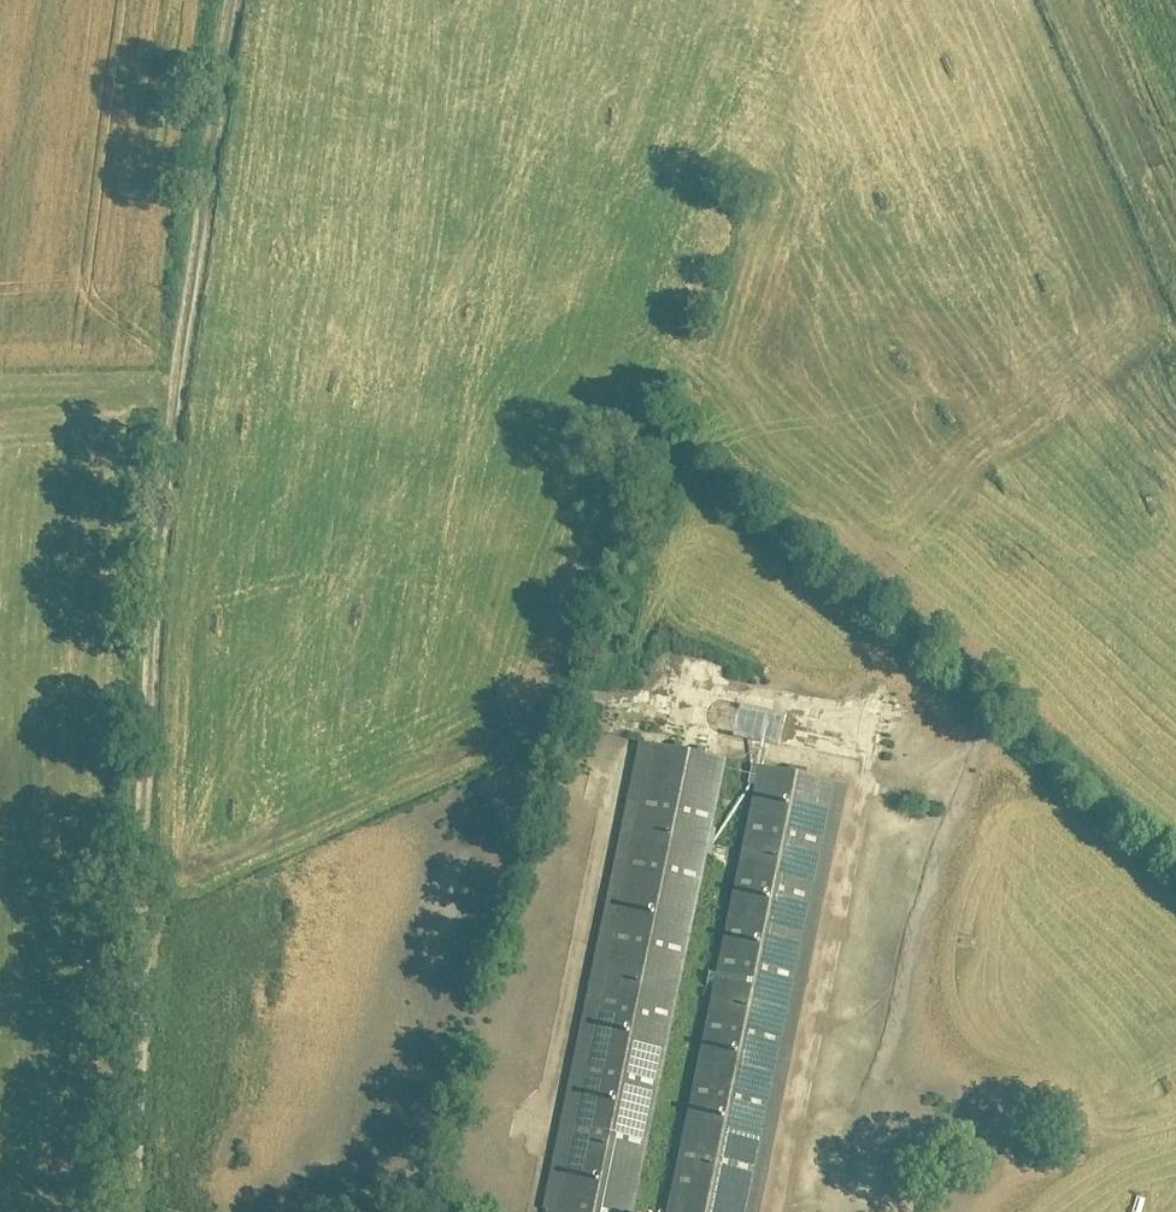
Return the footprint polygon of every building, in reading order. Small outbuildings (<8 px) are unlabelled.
[(732,756),(651,739),(554,1211),(638,1211),(732,756)] [(835,776),(757,760),(664,1211),(745,1211),(835,776)]
